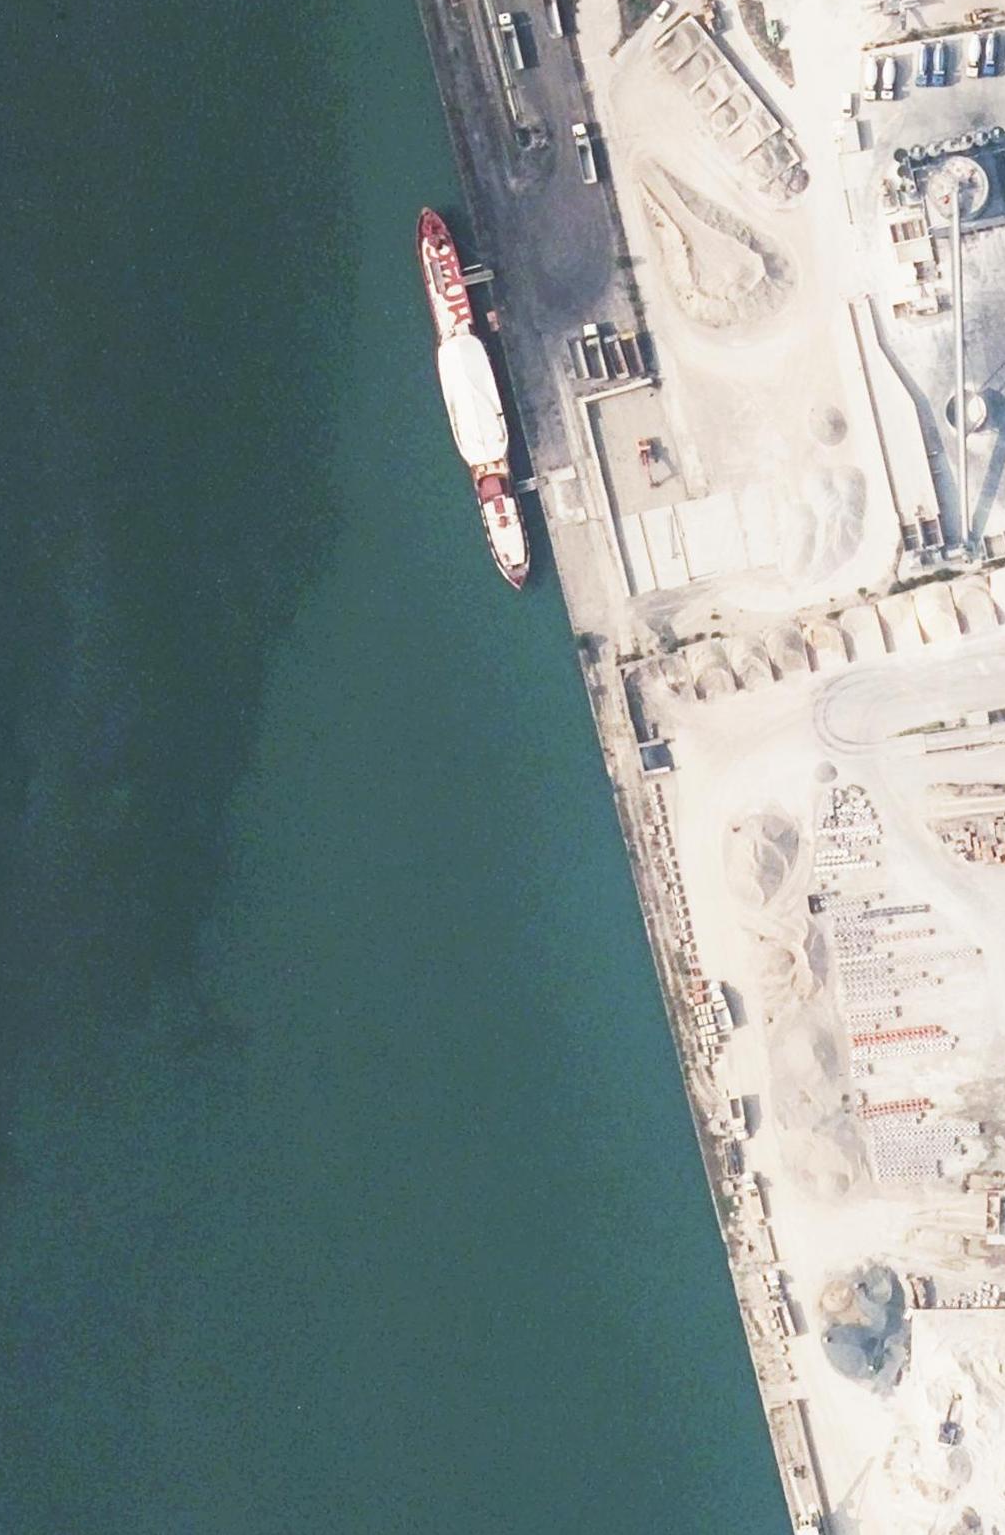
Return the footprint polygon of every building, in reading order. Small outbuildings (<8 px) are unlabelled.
[(979,138),(902,158),(913,199),(940,192),(950,228),(999,215),(979,138)]
